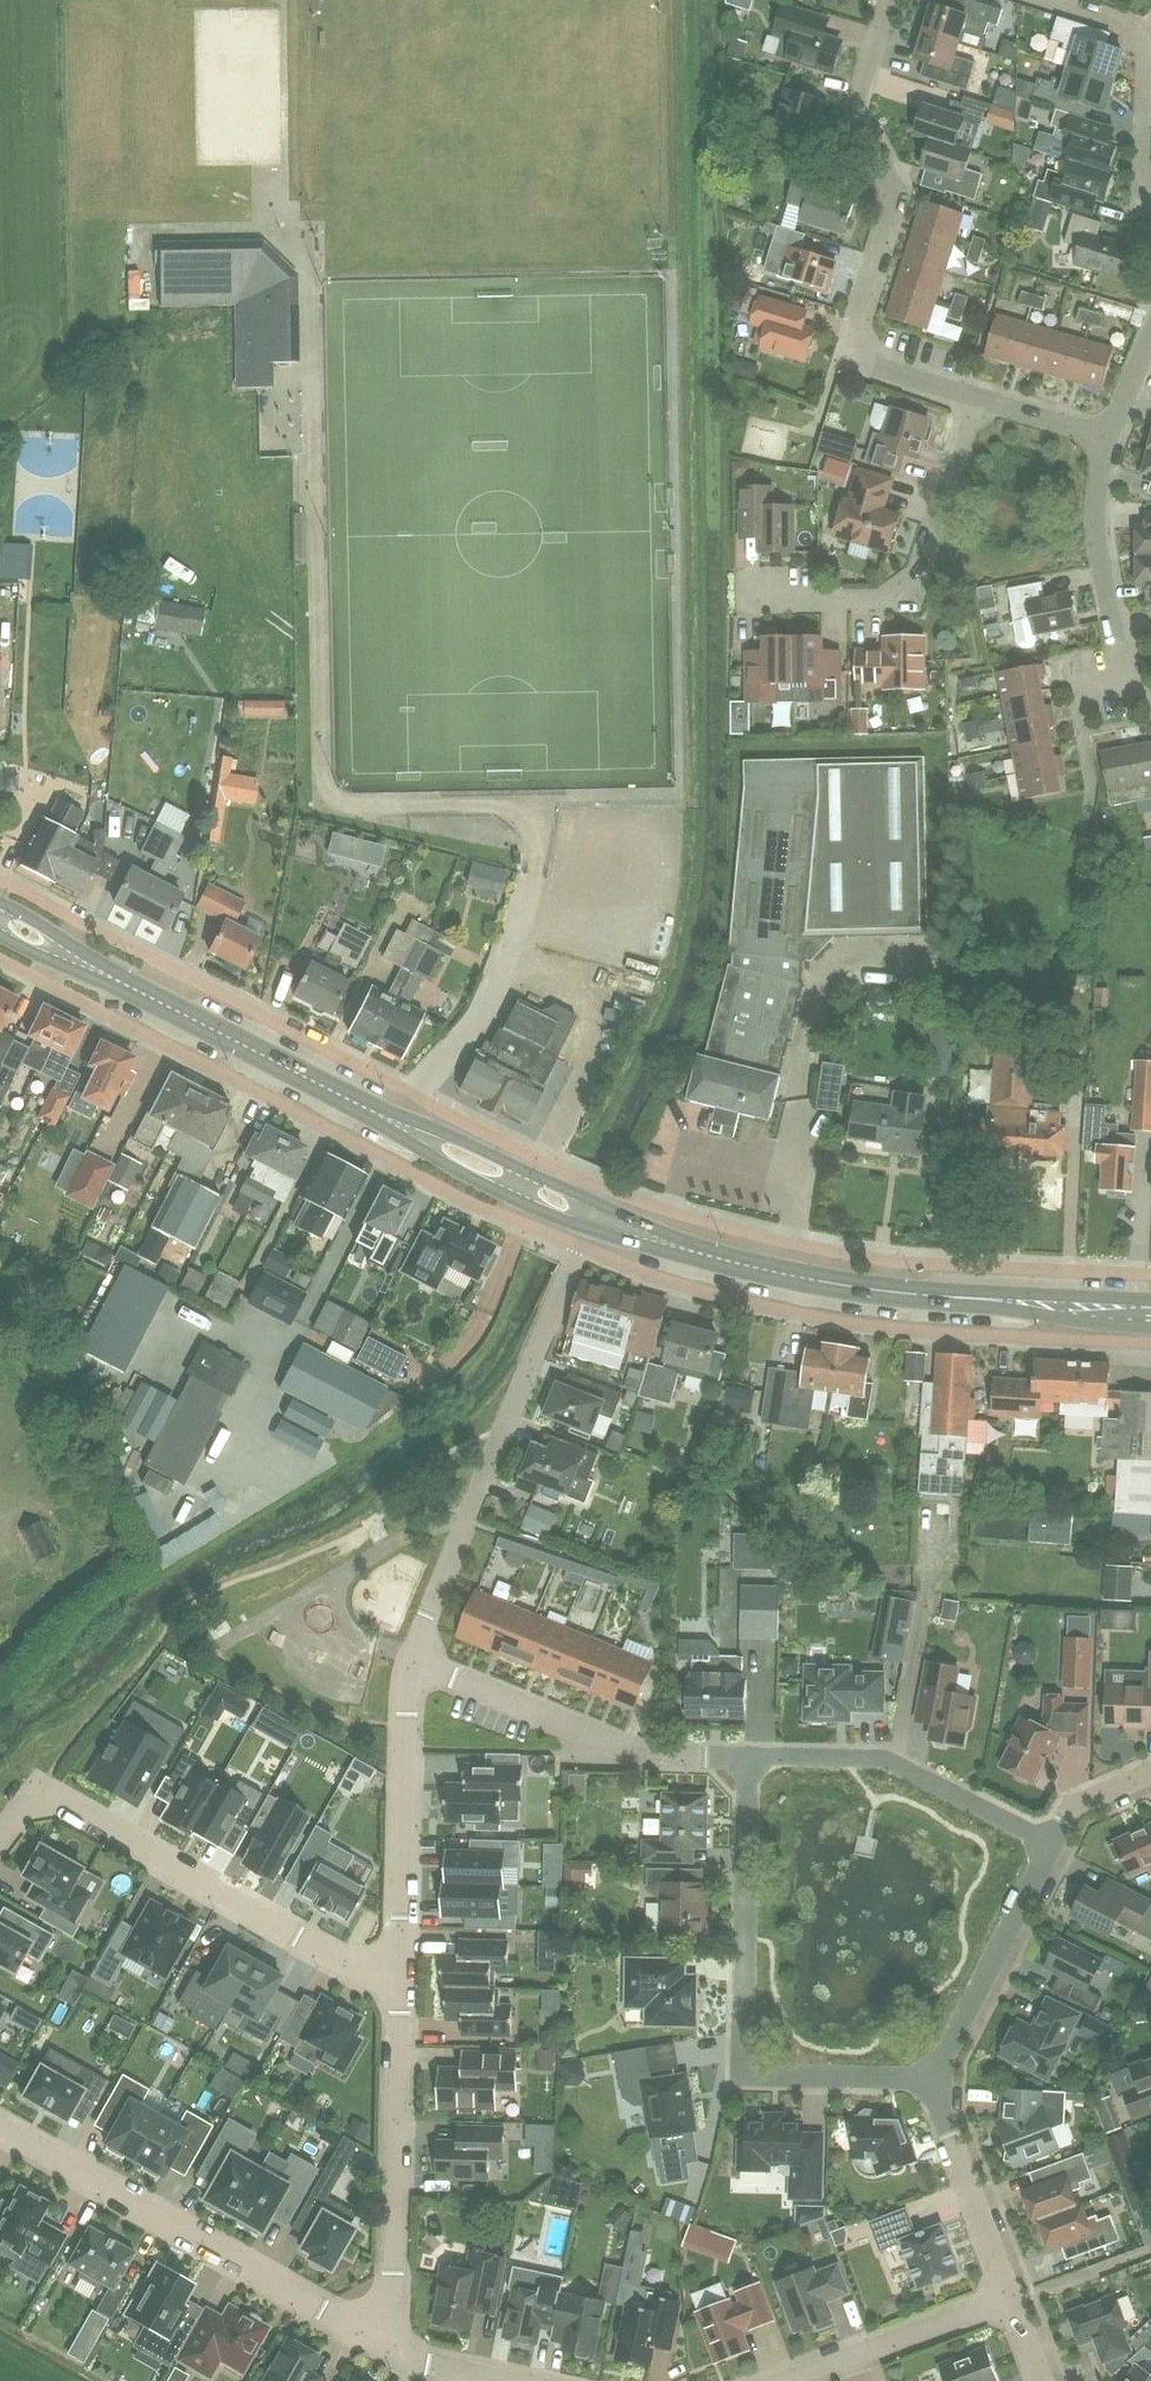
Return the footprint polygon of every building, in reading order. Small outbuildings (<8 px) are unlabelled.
[(984,35),(988,23),(997,26),(1002,9),(973,0),(966,0),(962,14),(932,5),(931,8),(926,6),(920,26),(925,28),(924,32),(959,43),(981,50),(984,48),(988,40),(984,35)] [(774,54),(788,58),(787,59),(831,73),(841,41),(810,31),(815,14),(784,4),(774,35),(779,36),(774,54)] [(1054,62),(1071,67),(1113,80),(1122,51),(1088,40),(1092,27),(1058,16),(1050,40),(1064,44),(1062,49),(1058,48),(1054,62)] [(959,43),(924,32),(915,59),(945,68),(940,82),(967,90),(976,63),(955,56),(959,43)] [(1017,44),(1004,39),(999,55),(1017,61),(1017,44)] [(1104,110),(1113,80),(1071,67),(1066,81),(1054,77),(1052,82),(1038,78),(1031,102),(1057,109),(1066,113),(1070,99),(1104,110)] [(786,88),(778,116),(764,111),(754,142),(787,152),(789,145),(808,150),(817,122),(819,122),(826,101),(786,88)] [(915,134),(931,139),(971,151),(979,123),(981,124),(985,111),(957,102),(953,115),(924,105),(915,134)] [(1068,161),(1072,163),(1109,172),(1117,146),(1110,143),(1114,128),(1066,113),(1057,109),(1052,126),(1057,127),(1053,140),(1072,146),(1068,161)] [(972,151),(971,151),(931,139),(922,167),(951,176),(946,191),(974,200),(982,174),(966,169),(972,151)] [(1114,174),(1109,172),(1072,163),(1068,176),(1049,170),(1045,182),(1040,181),(1035,197),(1094,216),(1099,200),(1105,202),(1114,174)] [(841,184),(816,176),(798,170),(787,202),(805,208),(800,221),(844,235),(854,203),(836,198),(841,184)] [(923,201),(914,230),(955,243),(964,213),(923,201)] [(1098,237),(1102,223),(1073,214),(1064,242),(1080,247),(1075,264),(1118,277),(1128,246),(1098,237)] [(770,253),(764,271),(782,277),(782,275),(827,289),(836,261),(801,250),(806,234),(778,225),(766,221),(763,231),(775,235),(769,253),(770,253)] [(946,272),(955,243),(914,230),(905,259),(946,272)] [(970,248),(983,252),(987,240),(974,236),(970,248)] [(160,242),(160,306),(235,305),(236,388),(273,387),(273,362),(299,362),(298,275),(262,241),(160,242)] [(979,264),(983,252),(970,248),(966,260),(979,264)] [(905,259),(896,288),(936,301),(946,272),(905,259)] [(137,297),(150,296),(149,269),(136,269),(137,297)] [(732,309),(751,315),(758,291),(739,285),(732,309)] [(927,330),(936,301),(896,288),(887,317),(927,330)] [(1031,307),(1035,295),(1023,291),(1019,303),(1031,307)] [(952,305),(965,309),(969,297),(956,293),(952,305)] [(1047,298),(1035,295),(1031,307),(1043,311),(1047,298)] [(815,329),(803,326),(808,312),(760,297),(752,323),(758,325),(753,342),(762,344),(761,347),(805,361),(809,348),(814,346),(816,338),(813,333),(815,329)] [(961,321),(965,309),(952,305),(949,317),(961,321)] [(1077,320),(1089,324),(1093,311),(1080,308),(1077,320)] [(1105,315),(1093,311),(1089,324),(1101,327),(1105,315)] [(985,355),(1015,364),(1027,323),(997,314),(985,355)] [(1056,331),(1027,323),(1015,364),(1044,372),(1056,331)] [(1044,372),(1073,381),(1085,340),(1056,331),(1044,372)] [(1114,348),(1085,340),(1073,381),(1103,389),(1114,348)] [(767,415),(775,417),(778,406),(771,403),(767,415)] [(876,429),(886,432),(884,436),(875,433),(865,462),(897,472),(903,454),(917,458),(923,440),(929,441),(933,427),(928,425),(929,420),(877,403),(872,419),(873,425),(876,429)] [(838,457),(852,461),(858,442),(844,437),(838,457)] [(1150,449),(1143,477),(1150,479),(1150,450),(1150,449)] [(900,529),(897,524),(900,515),(883,510),(892,480),(860,470),(850,500),(846,499),(835,535),(888,552),(891,543),(897,541),(900,529)] [(741,487),(741,538),(760,538),(760,553),(793,553),(793,507),(772,507),(772,487),(741,487)] [(1138,556),(1150,556),(1150,513),(1147,513),(1147,527),(1138,527),(1138,537),(1134,540),(1134,551),(1138,554),(1138,556)] [(0,567),(0,579),(28,581),(30,547),(1,545),(0,567)] [(1138,558),(1134,561),(1134,572),(1138,575),(1138,584),(1147,584),(1147,599),(1150,599),(1150,556),(1138,556),(1138,558)] [(1036,642),(1035,634),(1077,626),(1071,592),(1043,598),(1041,584),(1043,583),(1042,582),(1008,588),(1019,645),(1024,648),(1033,646),(1036,642)] [(206,610),(159,601),(154,628),(201,636),(206,610)] [(8,677),(21,676),(19,627),(0,628),(0,659),(7,659),(8,677)] [(777,702),(777,703),(793,703),(793,683),(794,683),(794,637),(765,637),(765,652),(747,652),(747,701),(777,702)] [(793,683),(793,703),(809,703),(809,702),(841,702),(841,652),(822,652),(822,637),(794,637),(794,683),(793,683)] [(857,651),(857,684),(886,684),(886,689),(924,689),(924,637),(885,637),(886,651),(857,651)] [(999,673),(1004,698),(1043,691),(1040,676),(1046,675),(1044,664),(999,673)] [(978,686),(976,677),(959,679),(961,689),(978,686)] [(1045,706),(1043,691),(1004,698),(1008,724),(1054,715),(1052,704),(1045,706)] [(283,701),(238,701),(238,710),(244,710),(244,716),(283,716),(283,701)] [(868,735),(869,709),(851,709),(851,735),(868,735)] [(1008,724),(1013,749),(1052,741),(1049,726),(1056,725),(1054,715),(1008,724)] [(964,732),(982,729),(980,720),(963,723),(964,732)] [(983,737),(982,729),(964,732),(966,741),(983,737)] [(1055,756),(1052,741),(1013,749),(1018,774),(1064,765),(1062,755),(1055,756)] [(1127,747),(1137,801),(1150,799),(1150,742),(1127,747)] [(1137,801),(1127,747),(1101,752),(1111,806),(1137,801)] [(219,842),(225,799),(254,805),(259,778),(229,773),(231,758),(218,756),(206,840),(219,842)] [(745,788),(730,954),(733,955),(733,965),(729,964),(706,1056),(699,1054),(687,1100),(717,1107),(714,1117),(738,1123),(740,1113),(770,1121),(782,1076),(779,1075),(803,983),(801,983),(803,961),(806,961),(806,958),(811,958),(832,936),(928,934),(925,756),(744,760),(745,788)] [(1064,765),(1018,774),(1023,800),(1062,792),(1059,777),(1066,775),(1064,765)] [(969,783),(986,780),(984,771),(967,774),(969,783)] [(987,789),(986,780),(969,783),(970,792),(987,789)] [(16,862),(53,881),(77,836),(72,833),(83,812),(58,800),(51,815),(55,817),(51,823),(40,817),(17,861),(17,860),(16,862)] [(182,895),(161,884),(186,836),(143,814),(127,846),(154,860),(146,876),(131,869),(114,902),(165,928),(182,895)] [(93,844),(77,836),(53,881),(54,882),(55,880),(80,893),(96,862),(100,865),(100,869),(97,874),(109,880),(119,860),(102,852),(103,830),(94,830),(93,844)] [(384,847),(333,834),(329,852),(379,866),(384,847)] [(209,951),(244,969),(260,938),(233,924),(244,902),(224,892),(212,915),(225,921),(209,951)] [(344,922),(320,968),(310,963),(293,995),(331,1015),(348,982),(371,937),(344,922)] [(375,1045),(398,999),(425,945),(426,944),(396,929),(381,957),(400,967),(387,994),(372,986),(348,1032),(375,1045)] [(442,952),(426,944),(425,945),(398,999),(375,1045),(401,1058),(424,1013),(408,1005),(422,978),(428,981),(442,952)] [(14,1037),(0,1030),(17,999),(0,989),(0,1066),(14,1037)] [(468,1067),(469,1071),(460,1089),(482,1100),(479,1105),(504,1118),(506,1113),(525,1122),(542,1087),(578,1017),(556,1006),(543,1012),(519,999),(503,1030),(499,1028),(491,1044),(485,1041),(478,1054),(477,1056),(472,1058),(468,1067)] [(51,1044),(64,1016),(43,1006),(28,1036),(33,1038),(21,1063),(34,1069),(39,1057),(47,1061),(53,1048),(54,1046),(51,1044)] [(85,1027),(64,1016),(51,1044),(54,1046),(53,1048),(47,1061),(39,1057),(34,1069),(60,1082),(70,1057),(85,1027)] [(931,1026),(931,1078),(955,1078),(954,1026),(931,1026)] [(984,1120),(982,1120),(979,1150),(1065,1157),(1067,1127),(1064,1126),(1064,1127),(1060,1127),(1061,1113),(1033,1110),(1038,1044),(997,1041),(992,1107),(990,1107),(989,1121),(984,1120)] [(133,1058),(101,1042),(90,1065),(95,1067),(86,1084),(95,1088),(90,1099),(108,1108),(116,1091),(122,1094),(132,1074),(126,1071),(133,1058)] [(1136,1061),(1131,1129),(1150,1131),(1150,1062),(1136,1061)] [(821,1084),(842,1087),(845,1066),(824,1063),(821,1084)] [(3,1100),(16,1072),(1,1065),(0,1067),(0,1098),(3,1100)] [(168,1149),(169,1149),(199,1090),(171,1076),(156,1105),(152,1103),(133,1140),(150,1149),(164,1122),(178,1130),(168,1149)] [(68,1096),(53,1088),(39,1117),(54,1124),(68,1096)] [(223,1102),(199,1090),(169,1149),(184,1157),(170,1186),(171,1186),(150,1227),(151,1227),(136,1255),(155,1265),(170,1237),(194,1249),(221,1197),(195,1183),(211,1152),(208,1150),(225,1117),(227,1114),(223,1102)] [(892,1143),(920,1147),(925,1115),(922,1115),(925,1097),(898,1093),(895,1110),(856,1104),(853,1122),(844,1121),(840,1153),(889,1159),(892,1143)] [(1136,1136),(1118,1135),(1119,1125),(1101,1124),(1098,1163),(1104,1163),(1102,1189),(1116,1190),(1119,1194),(1126,1195),(1129,1191),(1132,1191),(1135,1149),(1136,1136)] [(254,1198),(285,1137),(282,1136),(281,1131),(274,1128),(269,1129),(266,1127),(261,1138),(255,1135),(246,1153),(256,1158),(252,1166),(256,1168),(250,1178),(247,1177),(240,1191),(241,1191),(238,1197),(245,1200),(247,1194),(254,1198)] [(288,1139),(285,1137),(254,1198),(267,1205),(274,1191),(271,1190),(277,1179),(281,1181),(285,1173),(295,1178),(304,1160),(299,1158),(304,1147),(301,1145),(299,1141),(293,1137),(288,1139)] [(55,1186),(67,1193),(65,1196),(91,1208),(111,1165),(86,1153),(85,1154),(73,1149),(55,1186)] [(121,1153),(107,1181),(127,1191),(142,1163),(121,1153)] [(309,1233),(344,1165),(337,1161),(338,1159),(327,1153),(326,1155),(323,1153),(301,1196),(307,1199),(294,1225),(309,1233)] [(352,1168),(344,1165),(309,1233),(320,1238),(333,1213),(344,1219),(366,1176),(362,1174),(363,1172),(353,1166),(352,1168)] [(0,1179),(0,1209),(12,1185),(0,1179)] [(364,1223),(365,1223),(358,1238),(374,1247),(368,1259),(383,1267),(397,1239),(392,1237),(410,1202),(407,1201),(407,1197),(399,1193),(395,1195),(383,1188),(364,1223)] [(401,1270),(416,1278),(435,1288),(447,1264),(477,1280),(480,1273),(486,1277),(497,1256),(491,1252),(494,1246),(476,1237),(477,1236),(463,1228),(462,1229),(444,1220),(432,1242),(420,1235),(401,1270)] [(263,1267),(285,1278),(294,1259),(273,1248),(263,1267)] [(124,1371),(168,1286),(125,1264),(80,1349),(124,1371)] [(306,1293),(264,1270),(246,1302),(288,1325),(306,1293)] [(238,1281),(218,1271),(203,1300),(223,1310),(238,1281)] [(640,1392),(649,1363),(665,1308),(584,1284),(560,1366),(640,1392)] [(334,1318),(320,1310),(311,1327),(355,1349),(369,1323),(340,1306),(334,1318)] [(649,1363),(640,1392),(641,1392),(640,1396),(656,1400),(671,1404),(674,1392),(679,1372),(706,1379),(707,1377),(720,1381),(727,1354),(714,1351),(718,1336),(675,1324),(666,1359),(664,1367),(649,1363)] [(355,1360),(385,1375),(396,1351),(367,1336),(355,1360)] [(815,1388),(834,1391),(840,1346),(836,1345),(835,1341),(826,1340),(824,1343),(821,1343),(820,1347),(809,1345),(805,1373),(793,1371),(789,1395),(767,1391),(763,1422),(809,1429),(815,1388)] [(205,1383),(231,1396),(247,1365),(230,1356),(231,1353),(221,1348),(220,1350),(203,1341),(186,1373),(190,1375),(205,1383)] [(367,1429),(404,1398),(386,1388),(302,1343),(279,1387),(363,1432),(365,1428),(367,1429)] [(844,1346),(840,1346),(834,1391),(852,1394),(849,1415),(867,1418),(873,1384),(866,1383),(871,1354),(859,1353),(860,1348),(857,1348),(855,1344),(847,1343),(844,1346)] [(909,1351),(907,1380),(924,1382),(924,1381),(926,1353),(909,1351)] [(965,1494),(968,1437),(969,1419),(975,1419),(976,1399),(970,1398),(973,1356),(937,1354),(937,1355),(936,1386),(925,1386),(926,1381),(924,1381),(924,1382),(921,1434),(924,1435),(923,1453),(921,1492),(965,1494)] [(1041,1400),(1062,1402),(1065,1362),(1037,1360),(1035,1382),(996,1379),(993,1413),(1040,1416),(1041,1400)] [(1065,1362),(1062,1402),(1061,1412),(1108,1415),(1109,1393),(1111,1366),(1065,1362)] [(197,1398),(205,1383),(190,1375),(144,1464),(182,1484),(220,1412),(198,1400),(199,1399),(197,1398)] [(548,1394),(542,1410),(547,1412),(546,1414),(592,1432),(600,1413),(613,1418),(623,1394),(590,1380),(585,1394),(558,1383),(553,1396),(548,1394)] [(1118,1476),(1107,1475),(1105,1511),(1150,1515),(1150,1393),(1123,1391),(1123,1392),(1121,1392),(1121,1397),(1122,1397),(1121,1419),(1106,1418),(1103,1458),(1119,1459),(1118,1476)] [(289,1417),(309,1430),(317,1417),(297,1404),(289,1417)] [(639,1411),(634,1429),(652,1434),(657,1415),(639,1411)] [(271,1427),(253,1436),(249,1427),(234,1434),(238,1442),(249,1438),(257,1455),(280,1445),(299,1485),(316,1477),(296,1434),(279,1442),(271,1427)] [(722,1463),(745,1469),(754,1435),(725,1427),(722,1439),(733,1442),(731,1451),(726,1449),(722,1463)] [(560,1454),(534,1444),(518,1486),(536,1493),(540,1482),(568,1493),(567,1496),(586,1504),(595,1481),(589,1479),(599,1454),(566,1441),(560,1454)] [(174,1482),(149,1469),(142,1482),(167,1495),(174,1482)] [(522,1527),(548,1537),(557,1513),(531,1503),(522,1527)] [(1031,1512),(1029,1539),(1070,1543),(1073,1515),(1031,1512)] [(1114,1512),(1114,1526),(1123,1526),(1123,1535),(1150,1536),(1150,1515),(1114,1512)] [(55,1551),(41,1520),(20,1530),(34,1560),(55,1551)] [(524,1560),(525,1556),(528,1547),(500,1537),(497,1545),(509,1549),(507,1553),(504,1561),(521,1567),(524,1560)] [(559,1557),(528,1547),(525,1556),(556,1566),(559,1557)] [(559,1557),(556,1566),(586,1576),(589,1567),(559,1557)] [(1133,1566),(1105,1565),(1104,1599),(1131,1600),(1133,1566)] [(618,1577),(589,1567),(586,1576),(615,1586),(618,1577)] [(631,1583),(648,1589),(651,1580),(634,1574),(631,1583)] [(660,1583),(651,1580),(648,1589),(645,1598),(654,1601),(660,1583)] [(459,1636),(488,1648),(506,1604),(477,1592),(459,1636)] [(749,1608),(787,1609),(787,1593),(750,1592),(749,1608)] [(893,1598),(882,1658),(902,1663),(914,1602),(893,1598)] [(535,1616),(506,1604),(488,1648),(517,1660),(535,1616)] [(1113,1608),(1101,1608),(1101,1627),(1112,1628),(1113,1608)] [(778,1639),(779,1610),(741,1609),(740,1639),(778,1639)] [(517,1660),(546,1672),(564,1628),(535,1616),(517,1660)] [(593,1640),(564,1628),(546,1672),(575,1684),(593,1640)] [(1095,1636),(1067,1635),(1065,1685),(1093,1686),(1095,1636)] [(743,1657),(720,1656),(721,1651),(710,1640),(680,1639),(679,1660),(692,1661),(692,1679),(688,1679),(687,1689),(678,1697),(687,1706),(687,1716),(746,1717),(747,1679),(743,1679),(743,1657)] [(575,1684),(604,1695),(622,1652),(593,1640),(575,1684)] [(652,1664),(622,1652),(604,1695),(634,1708),(652,1664)] [(958,1668),(928,1662),(917,1720),(934,1724),(931,1739),(934,1740),(936,1744),(946,1746),(949,1743),(962,1745),(965,1730),(970,1727),(975,1698),(953,1693),(958,1668)] [(825,1719),(837,1719),(852,1720),(852,1709),(883,1710),(883,1674),(850,1673),(850,1667),(807,1666),(806,1719),(810,1719),(812,1721),(823,1721),(825,1719)] [(1108,1670),(1108,1684),(1106,1722),(1138,1723),(1138,1727),(1150,1728),(1150,1671),(1108,1670)] [(1088,1705),(1065,1704),(1065,1695),(1046,1693),(1046,1713),(1039,1726),(1022,1717),(1009,1742),(1013,1744),(1002,1765),(1018,1773),(1018,1777),(1027,1781),(1030,1779),(1033,1781),(1050,1749),(1053,1751),(1060,1737),(1070,1737),(1070,1745),(1087,1746),(1088,1705)] [(211,1699),(204,1712),(216,1719),(223,1707),(211,1699)] [(145,1787),(158,1763),(154,1761),(161,1748),(171,1753),(184,1729),(163,1717),(151,1739),(123,1724),(110,1747),(107,1745),(90,1776),(118,1792),(124,1781),(133,1786),(136,1781),(145,1787)] [(215,1787),(214,1786),(198,1777),(204,1766),(183,1754),(166,1783),(178,1790),(162,1818),(190,1834),(192,1830),(191,1829),(215,1787)] [(375,1769),(354,1758),(347,1770),(368,1782),(375,1769)] [(523,1767),(467,1766),(466,1785),(448,1785),(447,1789),(443,1789),(442,1807),(447,1807),(447,1820),(476,1821),(476,1830),(500,1831),(500,1821),(501,1821),(502,1799),(522,1799),(523,1767)] [(191,1829),(192,1830),(218,1844),(230,1823),(241,1830),(263,1792),(239,1779),(231,1792),(216,1783),(214,1786),(215,1787),(191,1829)] [(251,1849),(243,1863),(272,1879),(287,1852),(291,1854),(300,1838),(296,1836),(299,1832),(270,1816),(279,1800),(268,1794),(247,1829),(257,1834),(249,1848),(251,1849)] [(707,1848),(708,1795),(664,1794),(663,1841),(644,1841),(643,1861),(695,1862),(695,1847),(707,1848)] [(332,1835),(315,1826),(296,1859),(312,1868),(297,1894),(315,1904),(314,1906),(328,1914),(329,1912),(347,1922),(365,1889),(317,1862),(332,1835)] [(1114,1842),(1115,1843),(1109,1845),(1116,1860),(1121,1858),(1129,1874),(1150,1865),(1150,1826),(1114,1842)] [(445,1882),(445,1883),(503,1884),(504,1868),(521,1868),(521,1841),(480,1840),(480,1853),(448,1852),(448,1882),(445,1882)] [(104,1881),(89,1872),(40,1844),(33,1856),(29,1854),(20,1869),(24,1872),(22,1875),(35,1882),(27,1895),(27,1896),(45,1907),(74,1923),(89,1896),(94,1899),(104,1881)] [(546,1887),(563,1887),(563,1844),(547,1844),(546,1887)] [(602,1864),(566,1863),(566,1889),(575,1889),(576,1876),(579,1873),(602,1874),(602,1864)] [(662,1900),(661,1934),(705,1935),(706,1884),(677,1884),(678,1869),(647,1868),(647,1890),(662,1900)] [(1107,1879),(1099,1894),(1086,1887),(1072,1915),(1110,1934),(1118,1920),(1137,1929),(1136,1933),(1150,1940),(1150,1902),(1107,1879)] [(503,1884),(445,1883),(444,1915),(476,1916),(475,1928),(516,1929),(516,1915),(500,1915),(501,1886),(503,1886),(503,1884)] [(151,1902),(123,1951),(164,1975),(192,1926),(151,1902)] [(14,1971),(24,1953),(39,1961),(54,1935),(26,1919),(17,1935),(0,1925),(0,1964),(14,1971)] [(561,1930),(539,1930),(538,1957),(560,1957),(561,1930)] [(1103,1960),(1060,1938),(1045,1968),(1073,1982),(1065,1996),(1095,2012),(1102,1997),(1088,1989),(1103,1960)] [(443,1988),(447,1988),(447,1987),(496,1988),(496,1987),(496,1971),(508,1971),(509,1942),(460,1941),(459,1956),(444,1956),(443,1988)] [(223,2015),(254,1960),(249,1958),(252,1954),(235,1944),(232,1948),(227,1945),(208,1977),(196,1970),(178,2002),(192,2010),(198,2000),(223,2015)] [(120,1958),(105,1950),(91,1975),(106,1983),(120,1958)] [(698,1994),(697,1993),(697,1976),(685,1976),(685,1960),(627,1959),(626,2007),(647,2008),(646,2025),(696,2026),(696,2009),(698,2008),(699,2008),(701,2007),(702,2005),(702,2004),(703,2002),(703,2000),(702,1999),(702,1997),(701,1996),(700,1995),(698,1994)] [(265,1967),(254,1960),(223,2015),(224,2015),(230,2005),(246,2014),(239,2027),(266,2043),(280,2018),(263,2008),(281,1976),(278,1974),(280,1970),(267,1963),(265,1967)] [(1142,1995),(1150,2000),(1150,1977),(1142,1995)] [(462,2034),(484,2034),(511,2035),(512,2006),(500,2006),(501,1987),(496,1987),(496,1988),(447,1987),(447,1988),(447,2018),(463,2019),(462,2034)] [(560,1989),(543,1989),(542,2003),(560,2003),(560,1989)] [(1033,2029),(1018,2021),(1014,2030),(1009,2031),(1004,2042),(1006,2046),(1001,2054),(1049,2079),(1065,2046),(1063,2044),(1078,2015),(1048,2000),(1033,2029)] [(278,2038),(295,2047),(293,2052),(314,2063),(318,2056),(341,2069),(358,2039),(350,2035),(359,2019),(343,2010),(341,2015),(319,2003),(308,2022),(292,2013),(278,2038)] [(1119,2028),(1089,2013),(1080,2031),(1109,2047),(1119,2028)] [(699,2161),(694,2130),(696,2130),(692,2104),(695,2104),(693,2091),(690,2092),(687,2074),(652,2080),(646,2047),(615,2052),(621,2088),(623,2087),(624,2096),(636,2104),(646,2102),(657,2169),(660,2168),(662,2184),(691,2179),(688,2163),(699,2161)] [(233,2051),(224,2066),(251,2081),(260,2066),(233,2051)] [(0,2053),(0,2084),(3,2086),(16,2062),(0,2053)] [(517,2054),(464,2053),(464,2070),(441,2069),(440,2105),(460,2105),(460,2110),(476,2111),(476,2106),(496,2106),(496,2086),(516,2087),(517,2054)] [(1132,2066),(1139,2086),(1124,2091),(1134,2118),(1150,2112),(1150,2059),(1132,2066)] [(92,2104),(106,2080),(82,2066),(72,2083),(40,2065),(34,2075),(29,2072),(20,2089),(25,2092),(22,2096),(66,2121),(79,2097),(92,2104)] [(244,2080),(220,2067),(209,2086),(233,2099),(244,2080)] [(124,2154),(134,2159),(158,2116),(140,2105),(149,2089),(122,2074),(106,2103),(122,2112),(105,2143),(108,2144),(106,2149),(122,2158),(124,2154)] [(1004,2089),(1002,2130),(1001,2130),(1007,2146),(1005,2160),(1013,2161),(1015,2166),(1059,2149),(1052,2129),(1065,2124),(1066,2092),(1004,2089)] [(1122,2127),(1110,2096),(1094,2102),(1105,2133),(1122,2127)] [(859,2118),(855,2118),(855,2129),(854,2129),(851,2133),(850,2138),(851,2143),(853,2147),(854,2147),(854,2158),(854,2161),(855,2163),(856,2166),(857,2168),(858,2170),(860,2172),(861,2173),(864,2175),(866,2176),(868,2176),(872,2177),(874,2177),(876,2176),(878,2176),(889,2172),(890,2172),(894,2173),(899,2173),(903,2170),(906,2166),(906,2165),(916,2161),(900,2119),(878,2119),(876,2113),(871,2110),(865,2109),(860,2113),(859,2118)] [(158,2116),(134,2159),(143,2164),(141,2168),(157,2177),(159,2173),(163,2175),(180,2145),(196,2154),(213,2125),(186,2110),(176,2126),(158,2116)] [(224,2210),(233,2215),(259,2169),(240,2158),(246,2148),(254,2133),(242,2127),(228,2119),(210,2152),(226,2161),(204,2199),(207,2200),(204,2204),(222,2214),(224,2210)] [(784,2175),(786,2176),(792,2176),(791,2197),(820,2198),(822,2135),(802,2135),(802,2122),(748,2121),(747,2142),(740,2142),(739,2175),(768,2175),(769,2168),(780,2168),(780,2170),(781,2171),(782,2173),(783,2174),(784,2175)] [(536,2146),(557,2146),(558,2125),(527,2124),(526,2145),(536,2146)] [(439,2142),(438,2176),(489,2177),(489,2157),(503,2157),(504,2128),(459,2127),(459,2142),(439,2142)] [(319,2216),(301,2248),(311,2253),(308,2257),(312,2259),(313,2265),(321,2269),(326,2268),(330,2270),(353,2228),(350,2227),(357,2214),(340,2205),(328,2198),(341,2172),(357,2144),(343,2135),(303,2207),(319,2216)] [(1138,2166),(1131,2148),(1111,2156),(1119,2173),(1122,2172),(1137,2210),(1150,2204),(1150,2161),(1138,2166)] [(1031,2210),(1035,2221),(1081,2204),(1077,2205),(1072,2192),(1082,2188),(1080,2183),(1093,2178),(1083,2153),(1047,2167),(1052,2182),(1025,2192),(1026,2196),(1024,2201),(1026,2207),(1031,2210)] [(277,2179),(259,2169),(233,2215),(241,2219),(239,2224),(257,2234),(259,2229),(261,2231),(281,2196),(297,2205),(317,2169),(303,2161),(291,2154),(283,2169),(277,2179)] [(553,2205),(560,2173),(558,2172),(530,2200),(553,2205)] [(14,2259),(15,2260),(22,2248),(49,2263),(65,2235),(38,2220),(48,2203),(20,2187),(10,2204),(1,2199),(0,2202),(0,2221),(1,2222),(0,2223),(0,2252),(14,2259)] [(695,2207),(667,2197),(661,2213),(689,2223),(695,2207)] [(634,2215),(621,2204),(608,2219),(620,2230),(634,2215)] [(1081,2204),(1035,2221),(1035,2222),(1040,2220),(1044,2231),(1042,2236),(1044,2243),(1049,2245),(1050,2249),(1078,2238),(1084,2254),(1121,2240),(1111,2215),(1099,2219),(1097,2215),(1087,2218),(1081,2204)] [(811,2206),(810,2222),(825,2217),(825,2206),(811,2206)] [(919,2288),(959,2273),(941,2225),(916,2234),(906,2208),(870,2222),(881,2250),(902,2242),(919,2288)] [(683,2246),(706,2254),(714,2232),(691,2224),(683,2246)] [(120,2279),(135,2252),(89,2226),(67,2264),(82,2272),(79,2277),(97,2287),(99,2282),(109,2287),(97,2310),(111,2318),(130,2285),(120,2279)] [(632,2230),(628,2248),(643,2250),(646,2233),(632,2230)] [(470,2251),(466,2271),(442,2266),(437,2291),(441,2292),(435,2322),(470,2329),(475,2309),(494,2313),(505,2258),(485,2254),(486,2249),(474,2247),(473,2252),(470,2251)] [(139,2336),(174,2356),(191,2326),(177,2318),(184,2307),(180,2305),(189,2289),(179,2284),(182,2279),(172,2274),(174,2271),(161,2263),(159,2266),(157,2265),(146,2285),(144,2284),(127,2314),(146,2324),(139,2336)] [(814,2268),(777,2282),(795,2331),(815,2324),(818,2330),(835,2323),(826,2300),(832,2297),(833,2299),(849,2293),(838,2264),(816,2272),(814,2268)] [(557,2310),(561,2295),(564,2277),(535,2270),(530,2292),(516,2289),(506,2337),(518,2340),(520,2343),(528,2345),(531,2342),(536,2343),(543,2307),(557,2310)] [(672,2294),(621,2283),(617,2304),(628,2307),(625,2323),(621,2322),(618,2338),(622,2339),(617,2360),(650,2367),(654,2347),(670,2350),(680,2301),(671,2299),(672,2294)] [(730,2301),(698,2313),(716,2361),(748,2349),(737,2321),(748,2317),(752,2328),(773,2320),(759,2284),(738,2292),(742,2303),(732,2307),(730,2301)] [(574,2297),(561,2295),(557,2310),(554,2325),(568,2327),(564,2349),(576,2352),(578,2355),(587,2357),(589,2354),(594,2355),(605,2302),(575,2295),(574,2297)] [(1070,2325),(1073,2333),(1078,2335),(1081,2343),(1095,2338),(1104,2362),(1130,2352),(1121,2328),(1126,2326),(1115,2295),(1069,2312),(1073,2321),(1070,2325)] [(267,2327),(261,2324),(259,2317),(253,2314),(246,2315),(229,2305),(222,2318),(206,2309),(178,2358),(209,2376),(218,2360),(241,2374),(267,2327)] [(319,2357),(288,2339),(264,2380),(306,2380),(319,2357)] [(939,2366),(945,2380),(999,2380),(987,2348),(939,2366)] [(1128,2380),(1150,2380),(1150,2375),(1138,2366),(1128,2380)] [(189,2376),(175,2367),(167,2380),(186,2380),(189,2376)]
